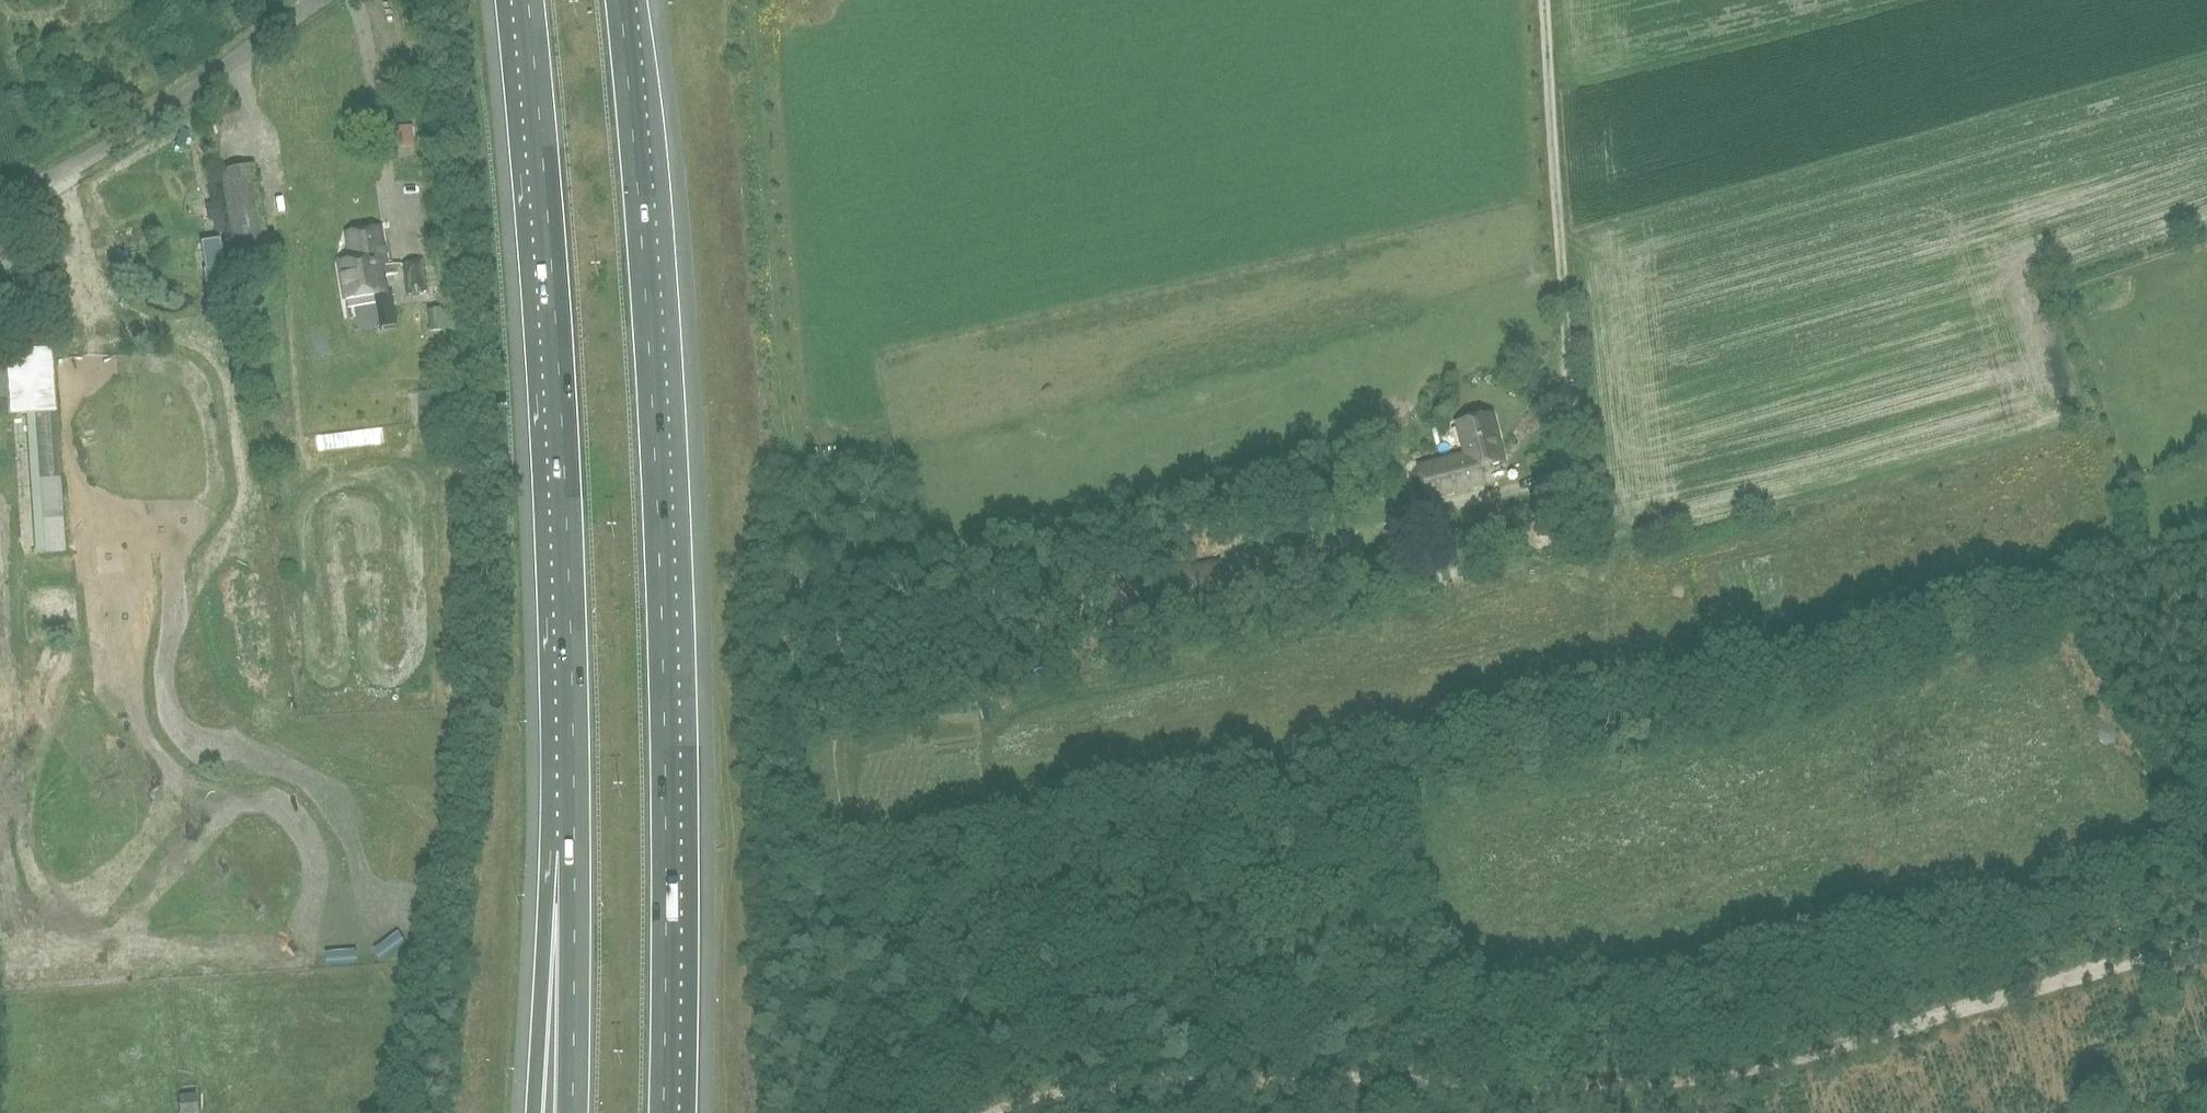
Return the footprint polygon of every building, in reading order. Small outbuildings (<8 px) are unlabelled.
[(397,137),(413,135),(412,126),(396,128),(397,137)] [(253,165),(219,171),(233,251),(268,245),(253,165)] [(393,293),(388,294),(386,277),(399,275),(398,265),(385,267),(380,230),(347,234),(351,264),(342,265),(346,300),(375,296),(378,314),(396,311),(393,293)] [(220,238),(202,241),(206,269),(205,269),(209,299),(228,296),(220,238)] [(26,260),(16,239),(0,247),(0,272),(26,260)] [(435,258),(421,260),(402,263),(407,295),(427,291),(426,286),(428,285),(431,302),(439,301),(436,285),(438,284),(435,258)] [(18,352),(3,353),(7,400),(0,401),(0,416),(30,414),(35,479),(38,479),(44,553),(64,552),(60,477),(55,413),(49,327),(16,329),(18,352)] [(1504,462),(1491,414),(1457,423),(1466,455),(1419,468),(1427,498),(1484,483),(1480,468),(1504,462)] [(1221,557),(1173,567),(1180,598),(1228,588),(1221,557)] [(401,702),(379,703),(380,711),(401,711),(401,702)] [(179,1112),(192,1112),(194,1112),(193,1095),(178,1095),(179,1112)]
